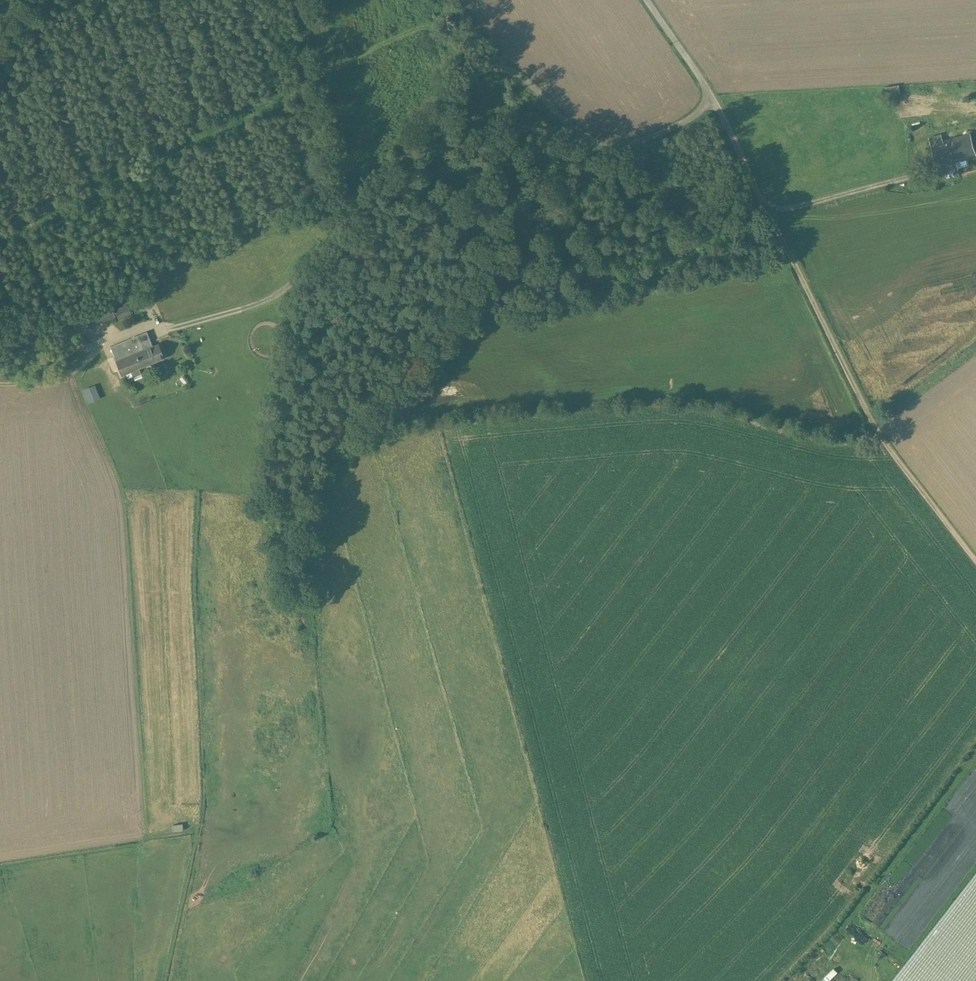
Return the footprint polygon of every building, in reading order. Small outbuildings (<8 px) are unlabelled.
[(889,94),(901,92),(899,84),(888,86),(889,94)] [(963,133),(923,146),(930,167),(970,153),(963,133)] [(127,306),(116,311),(119,319),(131,315),(127,306)] [(138,335),(111,347),(114,356),(117,362),(144,351),(138,335)] [(144,351),(117,362),(122,374),(164,357),(159,345),(144,351)] [(89,369),(93,375),(104,369),(101,363),(100,362),(89,369)] [(88,402),(100,399),(96,384),(84,388),(88,402)]
